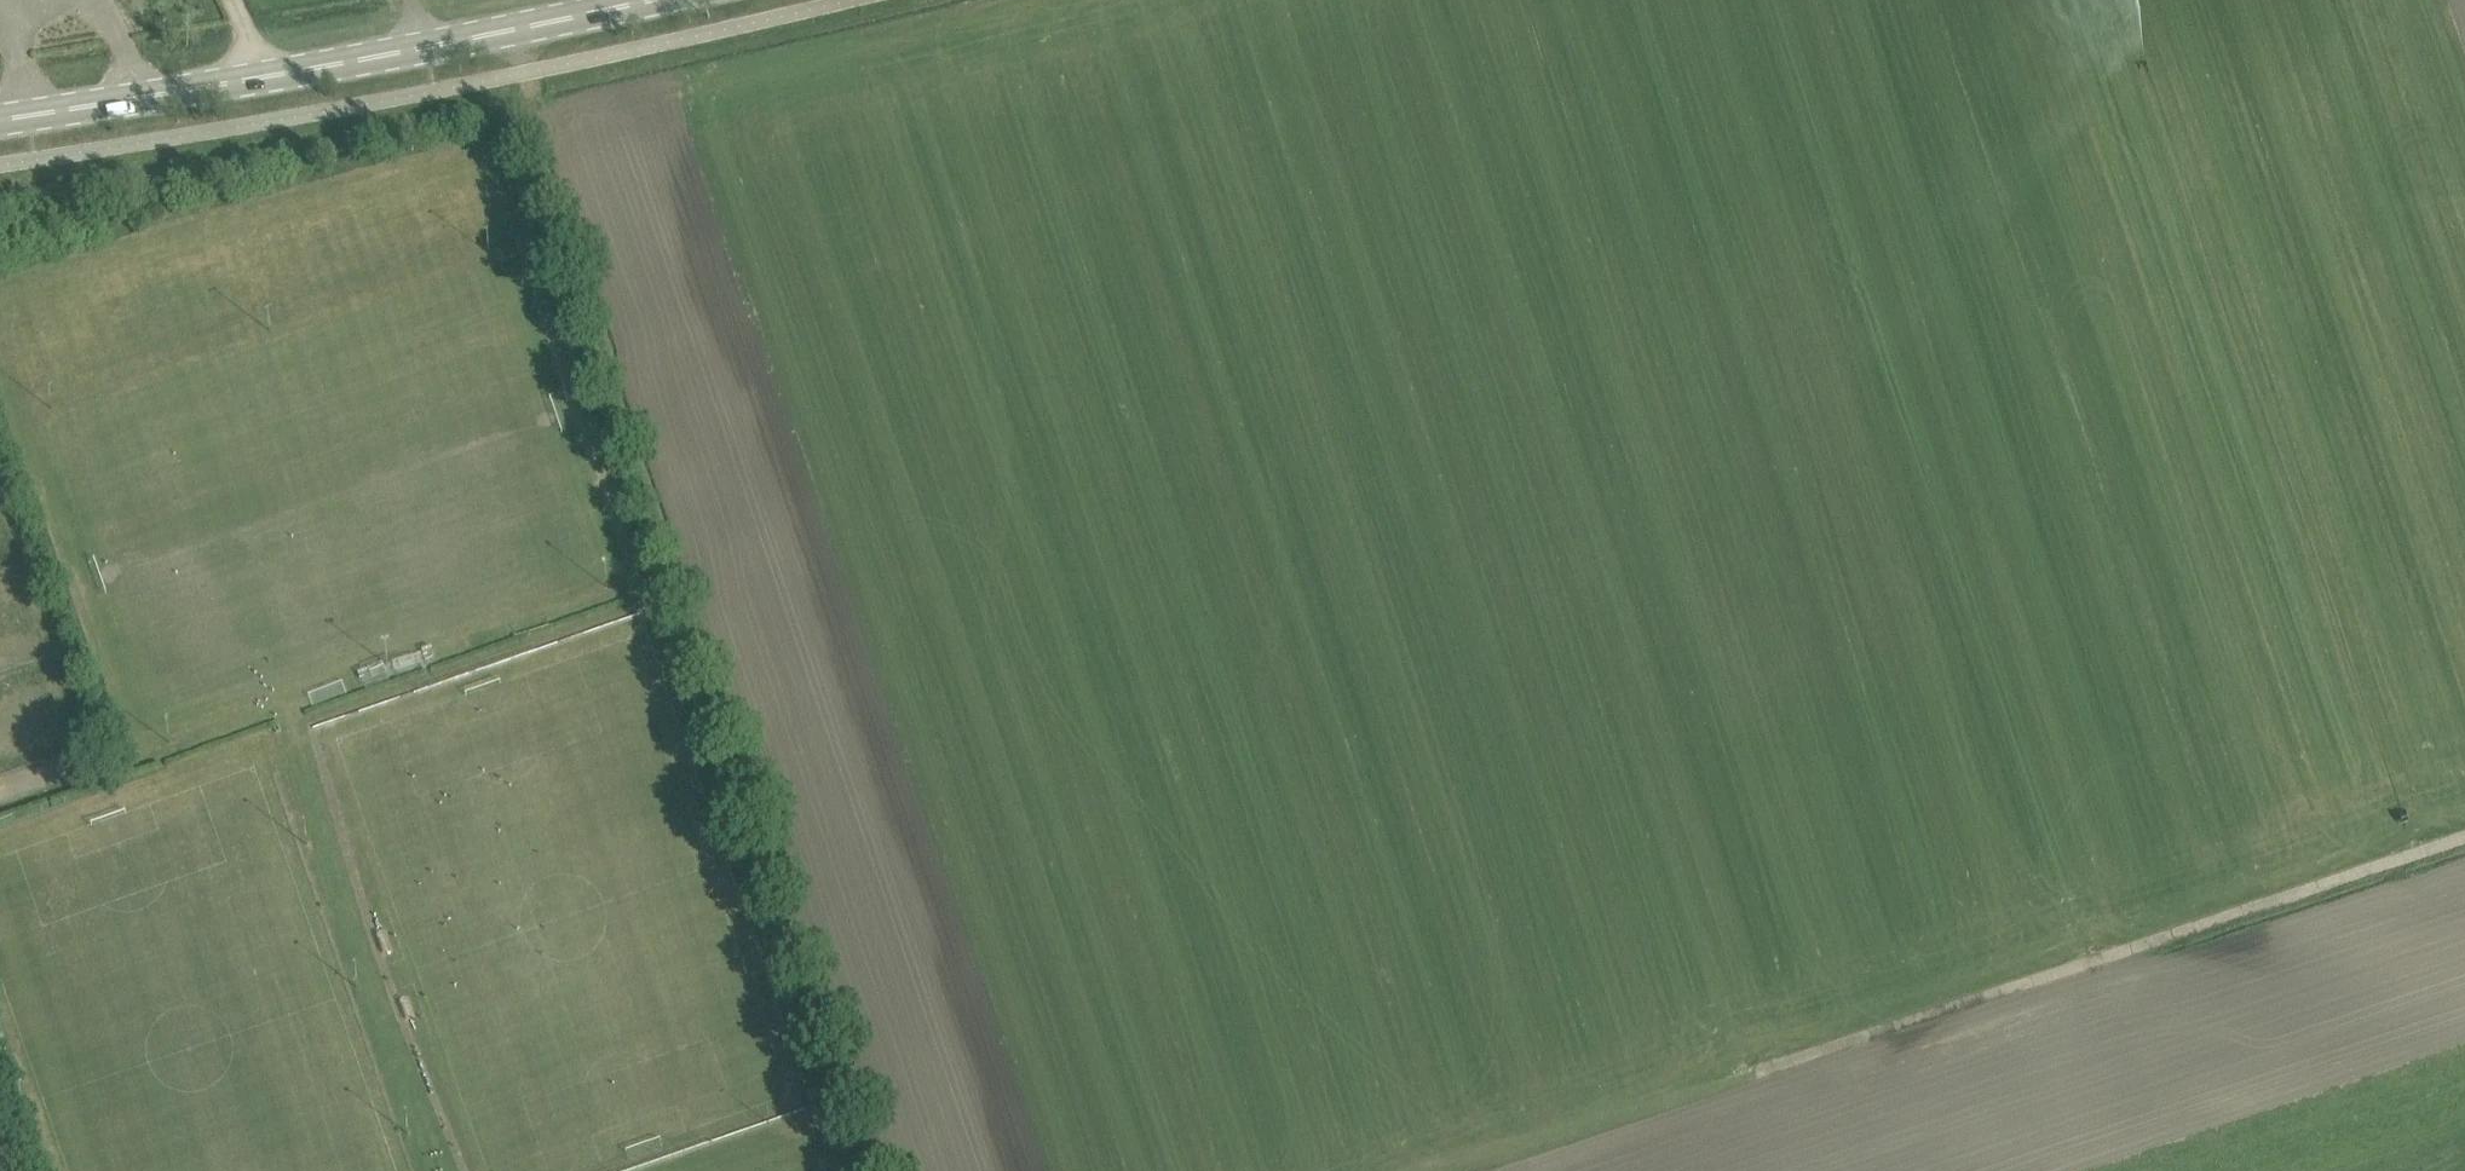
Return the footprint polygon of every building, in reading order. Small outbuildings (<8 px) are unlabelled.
[(0,1129),(0,1170),(14,1170),(0,1129)]
